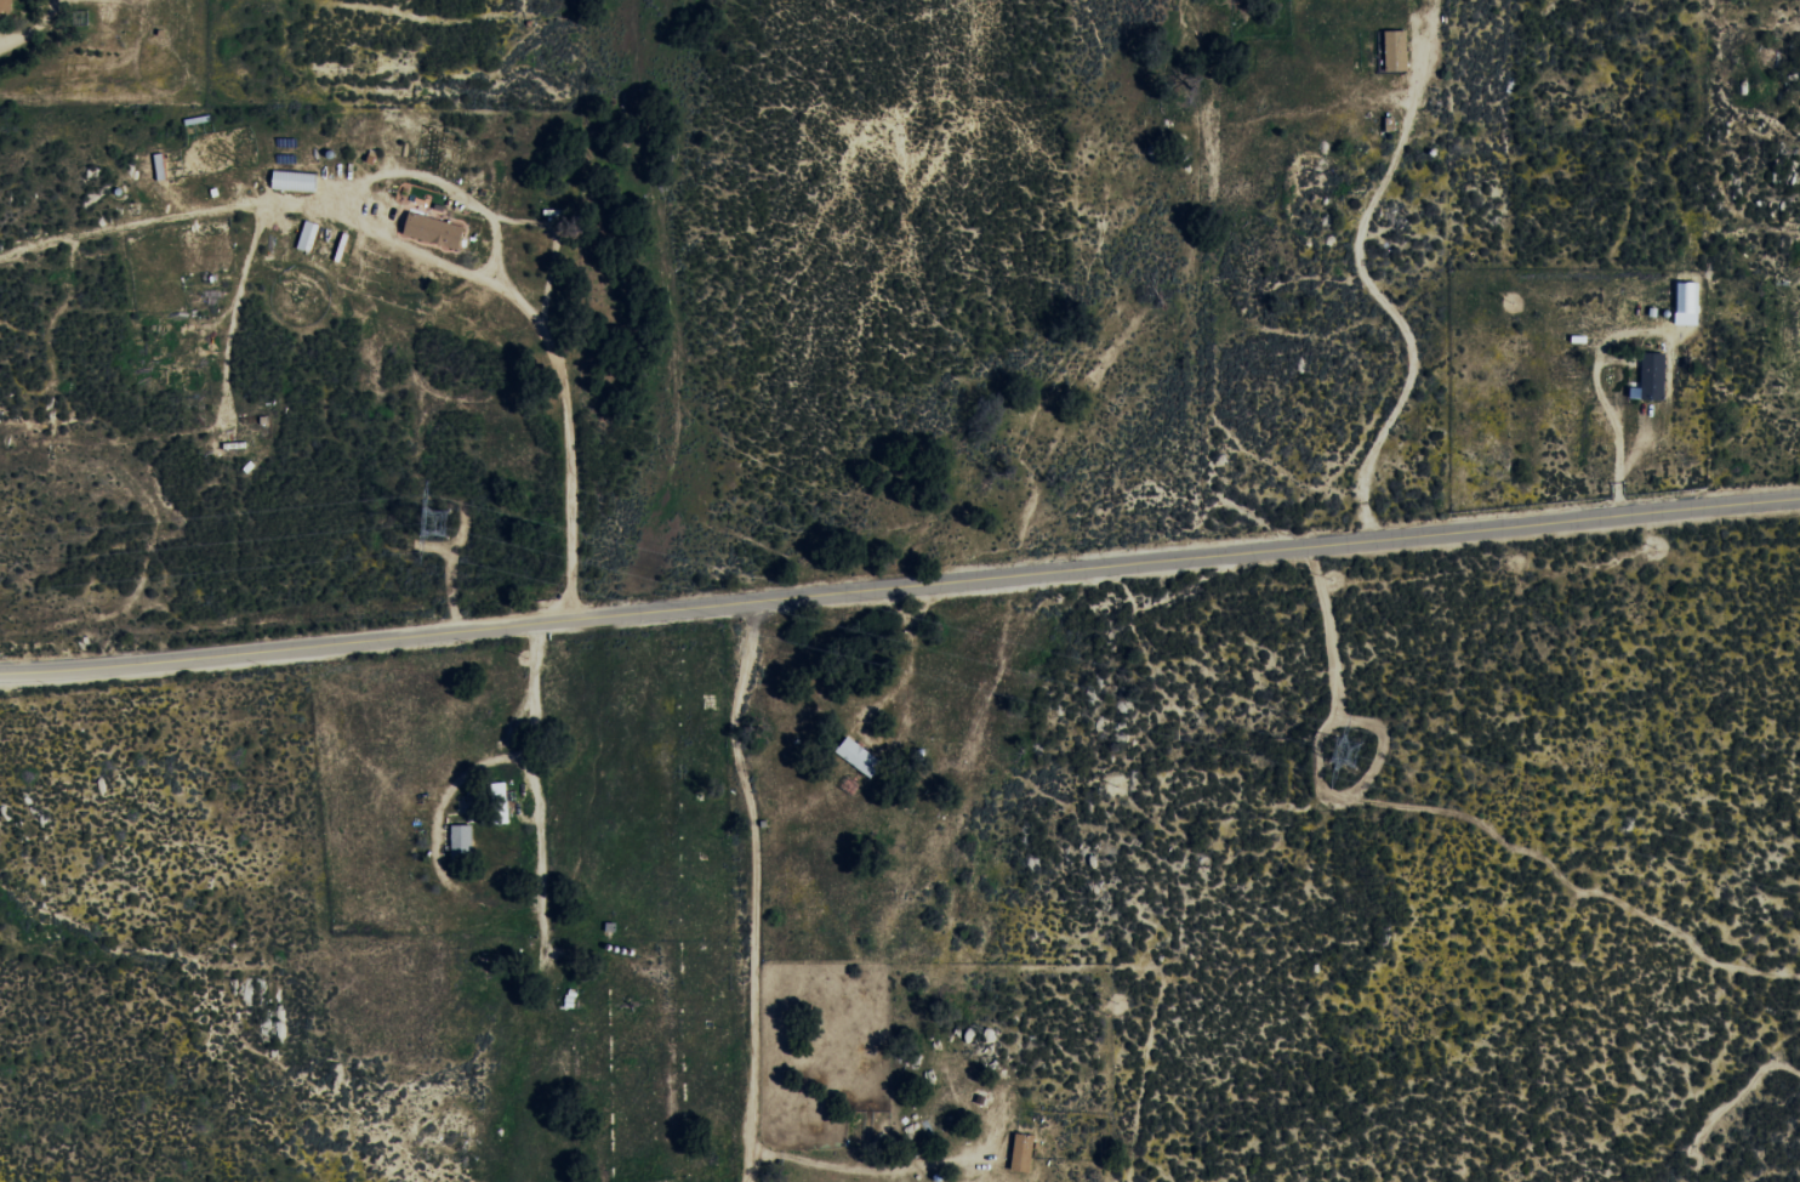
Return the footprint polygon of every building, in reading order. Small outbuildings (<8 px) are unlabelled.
[(3,34),(10,0),(0,0),(0,34),(3,34)] [(1386,72),(1408,72),(1407,31),(1386,32),(1386,72)] [(460,251),(466,227),(409,212),(403,236),(460,251)] [(320,225),(305,221),(297,249),(311,253),(320,225)] [(1698,282),(1679,282),(1678,313),(1698,313),(1698,282)] [(1666,353),(1643,353),(1642,387),(1631,387),(1631,400),(1665,400),(1666,353)] [(872,777),(884,760),(848,736),(836,753),(872,777)] [(492,783),(492,798),(506,798),(506,784),(492,783)] [(452,858),(473,857),(472,825),(451,825),(452,858)] [(1036,1137),(1017,1134),(1011,1170),(1031,1173),(1036,1137)]
